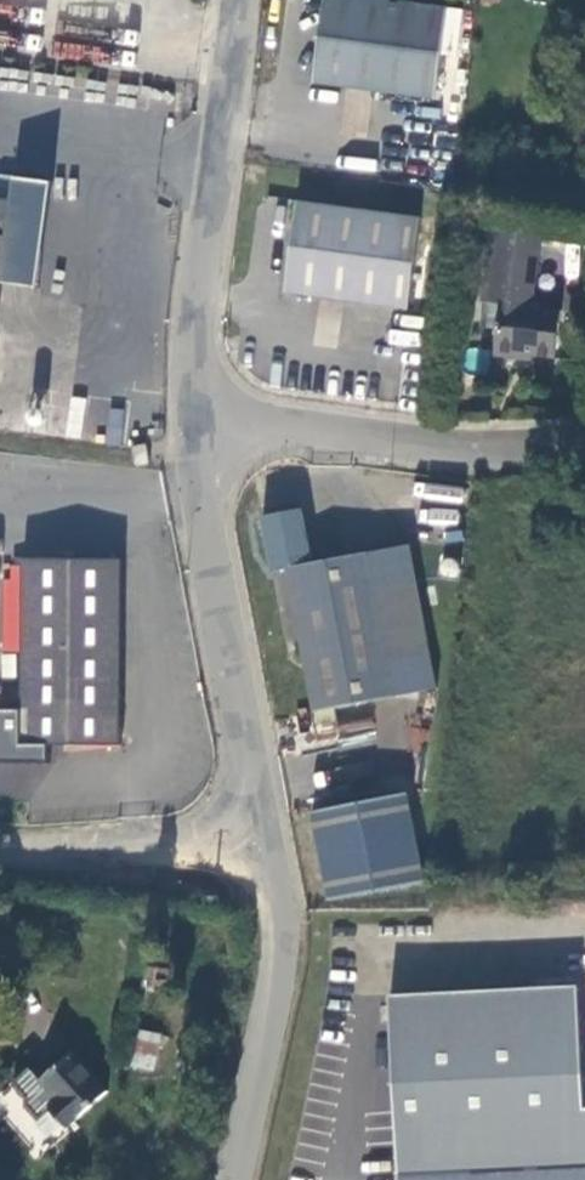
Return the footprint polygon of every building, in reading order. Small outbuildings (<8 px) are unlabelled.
[(448,9),(378,0),(324,0),(313,85),(436,101),(448,9)] [(12,204),(0,202),(0,294),(12,204)] [(409,311),(421,220),(298,204),(286,295),(409,311)] [(541,236),(492,230),(482,304),(500,306),(494,358),(518,361),(519,356),(532,358),(555,361),(561,312),(531,309),(541,236)] [(463,368),(483,371),(487,351),(466,348),(463,368)] [(133,447),(137,467),(150,465),(147,445),(133,447)] [(286,569),(314,714),(394,699),(387,662),(374,590),(367,554),(286,569)] [(122,561),(24,560),(24,567),(24,580),(23,744),(121,745),(122,561)] [(24,580),(24,567),(13,567),(13,580),(24,580)] [(415,582),(374,590),(387,662),(429,654),(415,582)] [(311,813),(328,902),(423,884),(406,795),(311,813)] [(160,1037),(131,1031),(123,1066),(153,1072),(160,1037)] [(28,1100),(28,1108),(40,1120),(51,1110),(67,1129),(107,1093),(72,1054),(42,1082),(29,1068),(17,1079),(17,1087),(28,1100)] [(398,1179),(584,1179),(584,1170),(398,1179)]
